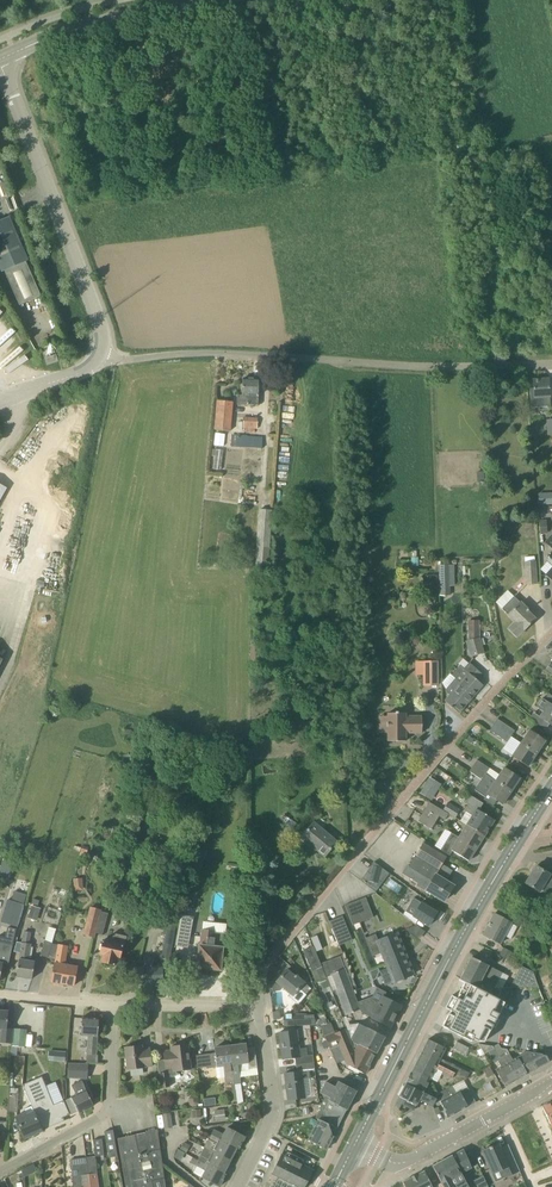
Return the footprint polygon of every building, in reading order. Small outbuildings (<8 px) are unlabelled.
[(461,143),(454,146),(457,154),(464,151),(461,143)] [(0,221),(0,268),(2,272),(4,271),(20,306),(41,296),(26,262),(28,261),(9,217),(0,221)] [(47,365),(58,362),(56,355),(45,358),(47,365)] [(258,405),(259,379),(243,379),(242,395),(238,395),(237,405),(258,405)] [(551,406),(550,397),(549,379),(533,380),(534,389),(530,389),(531,408),(551,406)] [(230,431),(232,402),(217,400),(215,430),(230,431)] [(255,429),(257,429),(258,418),(244,418),(243,432),(255,433),(255,429)] [(224,445),(225,433),(216,432),(215,444),(224,445)] [(232,434),(232,447),(262,448),(263,437),(246,436),(246,435),(232,434)] [(538,492),(538,504),(551,504),(551,492),(538,492)] [(269,565),(273,510),(259,509),(256,549),(250,549),(249,559),(256,559),(256,564),(269,565)] [(535,561),(534,557),(525,558),(525,562),(526,585),(537,583),(536,561),(535,561)] [(449,565),(439,565),(439,586),(450,586),(449,565)] [(514,596),(503,608),(502,609),(516,622),(509,629),(517,637),(524,630),(535,619),(528,611),(529,610),(521,603),(520,603),(514,596)] [(483,652),(479,638),(478,626),(468,626),(469,641),(467,642),(472,656),(483,652)] [(439,661),(422,661),(422,671),(439,671),(439,661)] [(477,679),(482,674),(469,663),(464,669),(460,665),(452,675),(455,678),(461,683),(463,682),(465,683),(466,682),(470,685),(465,691),(472,697),(483,685),(477,679)] [(445,689),(451,695),(445,701),(459,713),(472,697),(465,691),(470,685),(466,682),(465,683),(463,682),(461,683),(455,678),(445,689)] [(529,719),(545,730),(549,724),(551,726),(551,696),(549,694),(545,700),(542,699),(536,707),(543,712),(539,717),(533,713),(529,719)] [(422,733),(422,716),(406,716),(406,713),(398,713),(398,712),(395,712),(395,713),(388,713),(388,741),(406,741),(406,732),(409,732),(409,733),(422,733)] [(497,719),(494,725),(511,736),(515,731),(497,719)] [(511,736),(494,725),(490,730),(507,742),(511,736)] [(521,743),(537,754),(545,741),(530,730),(521,743)] [(537,754),(521,743),(512,756),(528,767),(537,754)] [(477,760),(473,766),(485,774),(489,768),(477,760)] [(485,774),(473,766),(469,771),(482,779),(485,774)] [(520,778),(504,768),(495,781),(511,791),(520,778)] [(489,777),(485,774),(482,779),(475,790),(485,797),(487,794),(503,804),(511,791),(495,781),(489,777)] [(430,777),(419,794),(430,801),(441,784),(430,777)] [(325,795),(317,804),(323,809),(331,800),(325,795)] [(493,820),(479,810),(483,803),(471,796),(465,804),(468,806),(465,811),(472,815),(466,825),(467,826),(467,825),(484,836),(494,820),(494,819),(493,820)] [(443,811),(430,803),(429,802),(422,815),(435,823),(438,817),(444,821),(448,815),(448,814),(443,811)] [(455,819),(460,812),(447,805),(443,811),(448,814),(448,815),(455,819)] [(431,830),(435,823),(422,815),(418,822),(431,830)] [(313,823),(301,838),(312,847),(313,846),(325,856),(337,842),(313,823)] [(474,852),(484,836),(467,825),(467,826),(461,836),(467,840),(464,846),(474,852)] [(467,840),(461,836),(459,840),(450,834),(441,850),(449,855),(452,851),(469,861),(474,852),(464,846),(467,840)] [(442,864),(446,858),(423,843),(415,855),(416,855),(410,864),(409,863),(402,873),(419,883),(417,885),(444,902),(454,885),(446,881),(450,875),(448,868),(442,864)] [(193,849),(192,859),(201,860),(202,850),(201,850),(193,849)] [(374,862),(367,872),(382,883),(389,873),(374,862)] [(536,866),(526,883),(539,892),(545,882),(551,886),(551,876),(550,875),(536,866)] [(83,878),(74,878),(74,891),(84,890),(83,878)] [(112,907),(114,897),(105,895),(103,905),(112,907)] [(373,917),(366,898),(366,897),(345,905),(353,925),(373,917)] [(421,903),(414,898),(413,898),(405,911),(413,916),(429,926),(437,913),(421,903)] [(24,904),(7,899),(0,921),(0,922),(17,927),(24,904)] [(31,906),(28,917),(38,920),(41,909),(31,906)] [(94,937),(95,933),(101,911),(101,909),(91,907),(84,934),(94,937)] [(101,911),(95,933),(102,935),(107,913),(101,911)] [(511,922),(495,913),(483,935),(500,944),(511,922)] [(188,948),(193,917),(181,915),(176,940),(175,946),(188,948)] [(329,921),(336,939),(350,934),(343,916),(329,921)] [(169,960),(175,924),(164,922),(162,935),(165,935),(161,958),(169,960)] [(48,958),(52,944),(56,929),(49,927),(40,955),(48,958)] [(28,961),(31,944),(29,944),(31,932),(22,931),(21,941),(16,940),(14,952),(20,953),(19,959),(16,977),(32,979),(35,962),(28,961)] [(227,934),(202,931),(201,931),(199,945),(197,968),(210,969),(210,970),(212,972),(215,972),(218,971),(218,970),(220,970),(222,957),(224,955),(225,952),(223,950),(222,950),(223,947),(224,947),(225,946),(227,934)] [(382,953),(402,945),(397,933),(378,941),(376,934),(365,938),(373,957),(382,953)] [(120,958),(125,938),(115,935),(113,943),(102,941),(100,954),(104,954),(102,963),(105,963),(104,966),(111,968),(112,965),(114,966),(116,957),(120,958)] [(12,946),(0,944),(0,978),(3,964),(8,965),(12,946)] [(65,965),(68,947),(52,944),(48,958),(56,960),(55,963),(51,982),(74,986),(77,967),(65,965)] [(387,965),(406,957),(402,945),(382,953),(387,965)] [(321,964),(313,947),(303,951),(312,971),(316,969),(320,980),(321,981),(325,992),(331,990),(326,978),(326,977),(326,976),(321,964)] [(503,947),(500,955),(509,959),(512,951),(503,947)] [(352,987),(356,985),(344,955),(340,956),(345,969),(339,971),(332,974),(326,976),(326,977),(326,978),(331,990),(332,992),(333,993),(337,992),(345,1015),(360,1009),(352,987)] [(339,971),(345,969),(340,956),(334,959),(339,971)] [(406,957),(387,965),(388,968),(380,972),(385,986),(414,975),(406,957)] [(502,973),(473,958),(472,957),(459,980),(465,983),(478,990),(494,989),(494,988),(502,973)] [(332,974),(339,971),(334,959),(327,961),(332,974)] [(326,976),(332,974),(327,961),(321,964),(326,976)] [(277,982),(293,996),(299,989),(306,994),(311,988),(304,983),(304,982),(296,975),(295,976),(287,970),(277,982)] [(510,988),(539,986),(538,984),(517,974),(510,988)] [(268,991),(276,990),(276,982),(268,983),(268,991)] [(465,983),(442,1027),(471,1042),(473,1039),(478,1041),(484,1042),(504,1003),(497,999),(502,991),(501,988),(494,989),(478,990),(465,983)] [(372,1018),(373,1018),(390,1027),(400,1006),(383,997),(380,1003),(372,999),(359,1004),(362,1013),(372,1018)] [(0,1011),(0,1031),(4,1032),(3,1043),(12,1043),(13,1029),(7,1028),(9,1012),(0,1011)] [(284,1016),(284,1025),(314,1024),(314,1015),(284,1016)] [(99,1019),(84,1017),(82,1017),(81,1035),(88,1036),(87,1050),(82,1050),(75,1049),(75,1050),(68,1049),(67,1061),(87,1063),(87,1054),(96,1055),(99,1019)] [(345,1024),(347,1028),(353,1041),(360,1045),(376,1053),(385,1037),(366,1027),(367,1026),(361,1023),(361,1025),(359,1024),(345,1024)] [(347,1028),(325,1038),(330,1049),(340,1045),(348,1065),(365,1074),(376,1053),(360,1045),(353,1041),(347,1028)] [(27,1030),(14,1029),(12,1045),(25,1047),(27,1030)] [(279,1033),(282,1059),(295,1058),(296,1065),(314,1062),(313,1055),(308,1055),(307,1048),(299,1049),(297,1030),(279,1033)] [(465,1054),(471,1042),(459,1038),(454,1049),(465,1054)] [(455,1073),(467,1078),(469,1073),(440,1059),(445,1048),(428,1039),(421,1053),(438,1062),(437,1064),(455,1073)] [(509,1054),(506,1056),(499,1043),(493,1046),(494,1049),(500,1060),(504,1058),(517,1080),(550,1062),(547,1056),(527,1052),(527,1053),(513,1060),(509,1054)] [(234,1078),(235,1084),(244,1083),(243,1077),(240,1077),(239,1072),(249,1070),(249,1069),(257,1068),(255,1047),(247,1048),(246,1044),(230,1046),(234,1078)] [(496,1070),(505,1087),(517,1080),(504,1058),(500,1060),(494,1049),(490,1051),(487,1045),(479,1044),(484,1054),(489,1052),(495,1063),(498,1061),(501,1067),(496,1070)] [(171,1047),(171,1050),(164,1051),(166,1070),(173,1069),(174,1072),(191,1069),(188,1045),(171,1047)] [(142,1046),(138,1046),(125,1048),(127,1070),(145,1068),(145,1067),(152,1066),(150,1048),(143,1049),(142,1046)] [(233,1080),(234,1084),(235,1084),(234,1078),(230,1046),(215,1048),(215,1053),(205,1055),(207,1069),(223,1067),(225,1082),(233,1080)] [(57,1051),(57,1061),(65,1062),(66,1052),(57,1051)] [(438,1062),(421,1053),(413,1070),(430,1079),(435,1068),(443,1071),(442,1074),(452,1078),(455,1073),(437,1064),(438,1062)] [(297,1072),(284,1074),(288,1100),(306,1098),(304,1079),(311,1078),(310,1071),(315,1070),(314,1062),(296,1065),(297,1072)] [(87,1078),(88,1065),(68,1064),(68,1077),(87,1078)] [(413,1070),(406,1082),(436,1098),(435,1095),(437,1094),(430,1079),(413,1070)] [(161,1088),(170,1087),(168,1072),(159,1074),(161,1088)] [(70,1115),(63,1101),(53,1105),(51,1099),(53,1099),(51,1096),(50,1097),(41,1077),(23,1085),(32,1108),(35,1106),(42,1122),(43,1122),(46,1129),(65,1122),(63,1118),(70,1115)] [(77,1095),(66,1099),(73,1114),(78,1111),(79,1113),(94,1106),(93,1105),(86,1090),(85,1090),(84,1086),(82,1080),(72,1085),(77,1095)] [(333,1137),(333,1136),(357,1091),(339,1082),(336,1087),(325,1082),(320,1092),(330,1098),(329,1101),(324,1099),(321,1104),(322,1106),(322,1107),(333,1137)] [(436,1098),(406,1082),(399,1097),(404,1099),(402,1103),(403,1105),(414,1110),(420,1098),(433,1105),(436,1098)] [(441,1101),(448,1118),(468,1107),(474,1103),(474,1104),(475,1103),(467,1088),(460,1091),(459,1091),(457,1092),(453,1085),(439,1093),(443,1100),(441,1101)] [(18,1094),(18,1089),(10,1088),(10,1093),(9,1093),(8,1112),(17,1112),(18,1094)] [(542,1107),(551,1128),(551,1102),(542,1107)] [(39,1124),(42,1122),(35,1106),(32,1108),(25,1111),(26,1113),(16,1117),(25,1138),(42,1131),(39,1124)] [(326,1149),(333,1137),(322,1107),(316,1118),(319,1120),(308,1140),(326,1149)] [(201,1110),(192,1111),(193,1118),(202,1117),(201,1110)] [(223,1110),(214,1111),(216,1122),(225,1120),(223,1110)] [(165,1129),(172,1128),(170,1112),(163,1113),(165,1129)] [(219,1139),(237,1148),(239,1149),(245,1136),(228,1127),(224,1134),(214,1129),(211,1135),(219,1139)] [(114,1130),(113,1130),(104,1132),(106,1143),(116,1142),(114,1130)] [(157,1130),(118,1139),(126,1186),(166,1186),(157,1130)] [(219,1139),(211,1135),(208,1140),(205,1147),(230,1161),(237,1148),(219,1139)] [(102,1139),(93,1140),(95,1157),(104,1156),(102,1139)] [(482,1151),(487,1162),(493,1174),(500,1171),(503,1178),(519,1171),(508,1144),(500,1148),(498,1144),(482,1151)] [(207,1164),(224,1173),(230,1161),(205,1147),(201,1155),(198,1160),(206,1164),(207,1164)] [(469,1186),(488,1186),(483,1176),(473,1181),(467,1170),(471,1167),(464,1150),(452,1156),(469,1186)] [(297,1162),(286,1157),(286,1156),(285,1156),(281,1154),(278,1161),(277,1162),(278,1162),(274,1169),(274,1170),(272,1174),(278,1177),(278,1176),(299,1186),(305,1186),(313,1170),(302,1165),(302,1164),(301,1164),(297,1162)] [(452,1156),(452,1155),(441,1161),(454,1186),(469,1186),(452,1156)] [(74,1186),(99,1186),(97,1173),(95,1157),(70,1160),(74,1186)] [(206,1164),(198,1160),(195,1166),(205,1171),(202,1178),(219,1186),(226,1174),(224,1173),(207,1164),(206,1164)] [(441,1161),(432,1166),(444,1186),(454,1186),(441,1161)] [(403,1182),(406,1186),(433,1186),(424,1171),(403,1182)] [(278,1176),(278,1177),(274,1185),(274,1186),(273,1186),(299,1186),(278,1176)]
